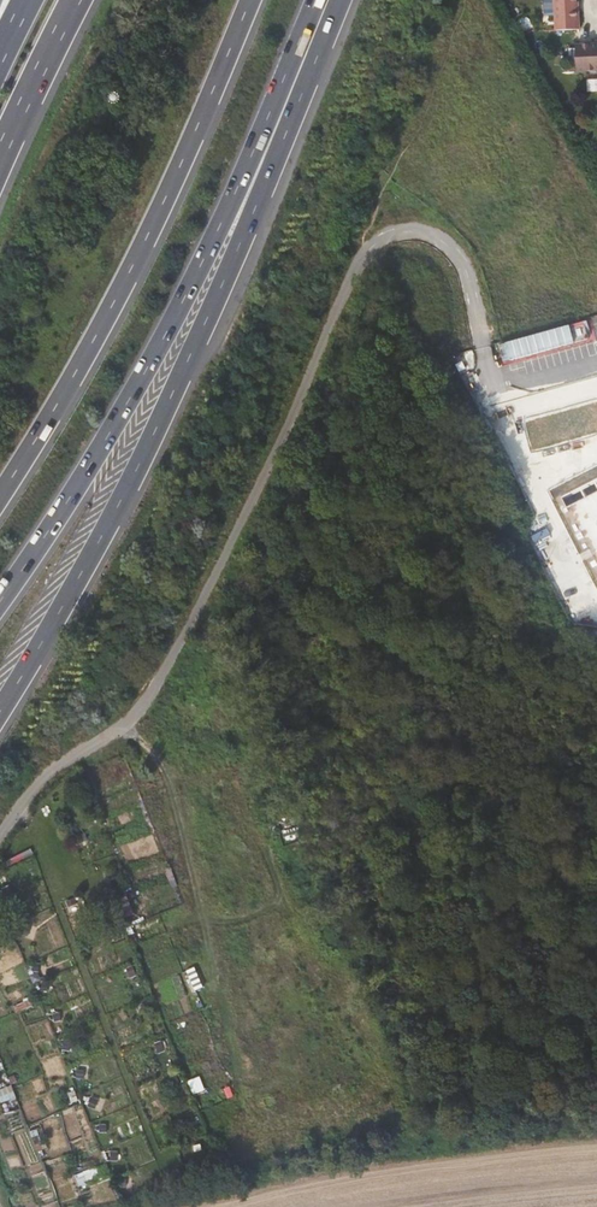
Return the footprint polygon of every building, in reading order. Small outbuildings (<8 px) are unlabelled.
[(554,0),(544,0),(544,13),(554,13),(554,0)] [(580,0),(556,0),(556,29),(581,29),(580,0)] [(596,41),(577,42),(578,69),(596,68),(596,41)] [(596,90),(596,78),(589,78),(589,90),(596,90)] [(591,320),(501,340),(507,369),(517,367),(515,358),(595,340),(591,320)] [(548,492),(596,589),(596,466),(548,492)] [(194,1093),(206,1088),(201,1075),(189,1079),(194,1093)]
